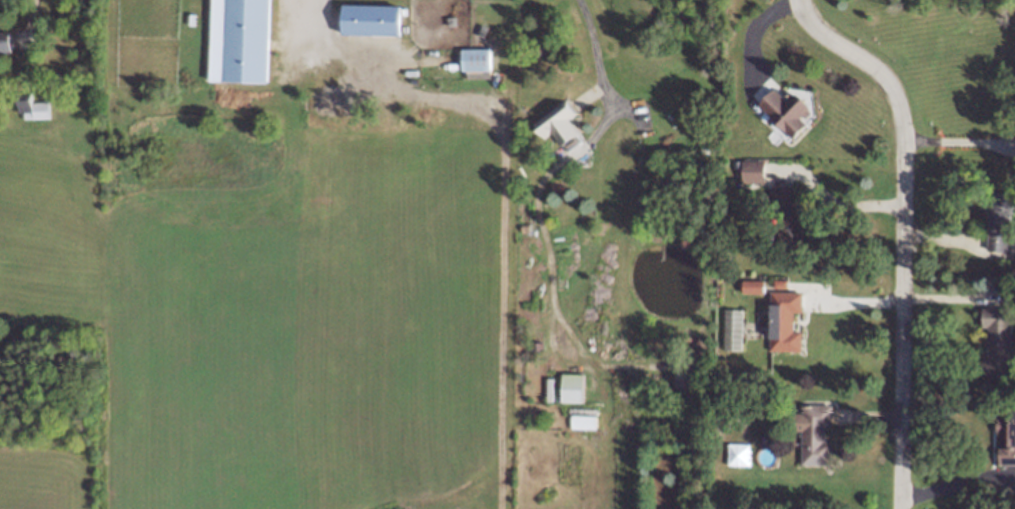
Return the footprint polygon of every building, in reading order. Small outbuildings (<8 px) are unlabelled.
[(223,82),(269,84),(270,0),(226,0),(223,82)] [(343,4),(342,34),(402,37),(402,6),(343,4)] [(0,35),(0,51),(7,53),(11,38),(0,35)] [(462,49),(463,71),(493,71),(492,49),(462,49)] [(751,96),(775,119),(770,125),(789,143),(818,114),(791,88),(786,93),(770,77),(751,96)] [(21,119),(49,118),(49,102),(32,102),(32,94),(21,94),(21,119)] [(551,132),(561,146),(579,133),(569,119),(576,114),(565,99),(533,123),(543,138),(551,132)] [(765,159),(743,160),(743,182),(765,182),(765,159)] [(793,185),(772,184),(772,212),(780,212),(780,245),(805,246),(806,203),(793,202),(793,185)] [(989,251),(1010,252),(1013,192),(993,191),(989,251)] [(765,280),(744,280),(743,293),(765,294),(765,280)] [(802,352),(802,332),(794,332),(794,312),(803,312),(803,292),(772,291),(770,351),(802,352)] [(984,305),(1014,304),(1014,316),(1011,341),(1014,342),(1014,369),(1011,369),(1011,377),(981,374),(980,353),(987,351),(987,325),(980,323),(984,305)] [(743,310),(725,309),(724,350),(743,350),(743,310)] [(583,403),(583,374),(563,374),(562,402),(583,403)] [(999,403),(1014,403),(1014,462),(999,462),(999,403)] [(833,427),(833,405),(801,405),(801,466),(832,466),(832,440),(825,440),(825,427),(833,427)] [(595,429),(596,416),(571,415),(571,429),(595,429)]
